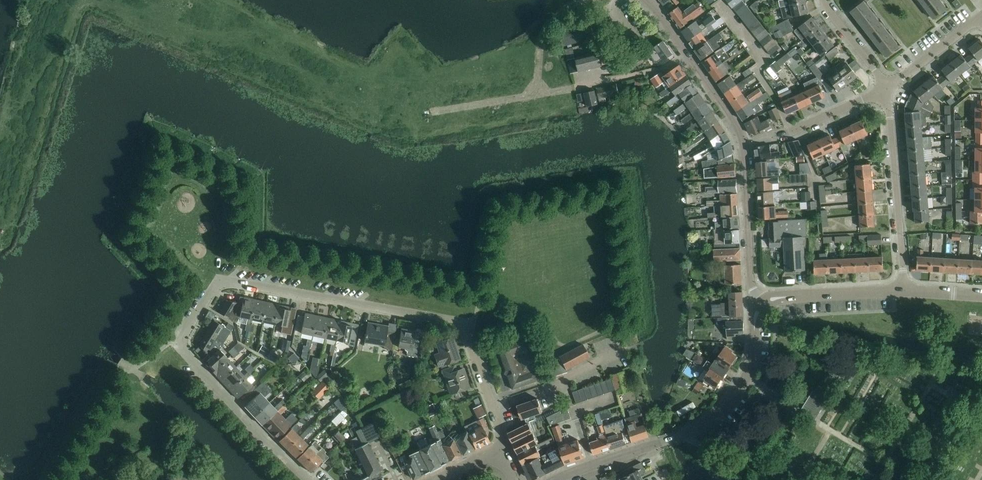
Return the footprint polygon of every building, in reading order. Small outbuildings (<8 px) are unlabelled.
[(678,7),(677,7),(669,13),(674,21),(680,28),(688,22),(696,16),(704,11),(704,10),(697,0),(689,6),(681,11),(678,7)] [(743,1),(742,0),(727,0),(733,8),(743,1)] [(850,11),(851,11),(853,13),(852,13),(857,20),(859,19),(862,23),(860,24),(866,31),(867,30),(870,34),(869,34),(874,41),(875,40),(878,44),(877,45),(882,52),(883,51),(886,55),(885,56),(886,56),(891,52),(893,50),(900,45),(901,44),(897,39),(895,41),(890,36),(893,34),(889,29),(886,31),(882,25),(884,23),(880,18),(878,20),(874,15),(876,13),(872,8),(870,10),(865,4),(868,2),(866,0),(864,0),(850,11)] [(924,5),(925,4),(928,8),(927,9),(932,16),(934,18),(945,10),(946,9),(949,7),(946,4),(944,5),(940,0),(919,0),(924,5)] [(962,5),(958,0),(954,0),(952,2),(957,9),(962,5)] [(738,14),(747,6),(743,1),(733,8),(738,14)] [(753,10),(759,4),(756,1),(750,6),(753,10)] [(793,16),(799,15),(808,12),(806,1),(790,5),(790,4),(780,7),(783,18),(793,16)] [(741,18),(751,11),(747,6),(738,14),(741,18)] [(745,23),(754,16),(751,11),(741,18),(745,23)] [(716,20),(712,15),(703,21),(704,22),(699,25),(696,21),(692,23),(681,30),(688,40),(711,24),(716,20)] [(749,28),(758,20),(754,16),(745,23),(749,28)] [(807,36),(819,26),(812,16),(799,26),(794,30),(801,39),(806,36),(807,36)] [(586,22),(585,18),(576,21),(577,25),(559,29),(564,46),(594,37),(590,21),(586,22)] [(773,33),(780,29),(791,24),(788,18),(787,19),(777,24),(770,27),(773,33)] [(752,32),(762,25),(758,20),(749,28),(752,32)] [(732,33),(737,28),(732,23),(727,27),(732,33)] [(694,49),(706,41),(703,36),(708,32),(714,29),(711,24),(688,40),(694,49)] [(783,35),(793,30),(791,24),(780,29),(783,35)] [(756,37),(765,30),(762,25),(752,32),(756,37)] [(814,45),(826,35),(819,26),(807,36),(814,45)] [(759,42),(769,34),(765,30),(756,37),(759,42)] [(701,59),(709,53),(720,46),(716,40),(722,36),(719,32),(706,41),(694,49),(701,59)] [(763,46),(773,39),(769,34),(759,42),(763,46)] [(821,55),(826,51),(834,45),(826,35),(814,45),(821,55)] [(767,51),(776,43),(773,39),(763,46),(767,51)] [(974,63),(981,57),(981,41),(980,39),(969,48),(972,52),(968,55),(974,63)] [(664,60),(673,54),(663,40),(647,51),(656,62),(662,58),(664,60)] [(709,71),(722,62),(719,56),(723,53),(722,52),(731,46),(728,42),(715,51),(716,53),(703,62),(709,71)] [(770,56),(780,48),(776,43),(767,51),(770,56)] [(797,50),(794,47),(781,57),(784,62),(798,51),(797,50)] [(829,59),(839,52),(835,47),(825,54),(829,59)] [(577,57),(575,57),(578,71),(602,65),(598,51),(577,57)] [(733,71),(752,57),(753,57),(748,51),(732,63),(729,65),(725,60),(722,62),(709,71),(716,81),(732,70),(733,71)] [(964,58),(961,54),(951,62),(960,73),(974,63),(968,55),(964,58)] [(863,55),(858,57),(862,65),(867,62),(863,55)] [(779,66),(784,62),(781,57),(776,61),(779,66)] [(822,71),(828,67),(821,57),(816,61),(822,71)] [(776,72),(782,68),(779,66),(776,61),(775,60),(770,65),(776,72)] [(857,75),(845,60),(842,62),(841,61),(834,67),(848,83),(857,75)] [(820,80),(825,77),(822,72),(814,62),(809,66),(817,76),(820,80)] [(946,84),(960,73),(951,62),(941,69),(945,74),(940,77),(946,84)] [(662,83),(666,88),(686,74),(680,64),(661,77),(659,73),(651,79),(656,87),(662,83)] [(838,90),(848,83),(834,67),(825,74),(832,83),(838,90)] [(746,78),(753,73),(749,68),(742,72),(746,78)] [(731,102),(743,94),(740,90),(746,85),(745,84),(755,77),(753,73),(746,78),(736,84),(724,93),(731,102)] [(676,95),(692,83),(686,74),(666,88),(660,92),(662,96),(672,90),(676,95)] [(724,93),(736,84),(730,75),(726,77),(718,83),(724,93)] [(937,80),(934,75),(924,83),(932,94),(946,84),(940,77),(937,80)] [(616,83),(597,88),(600,103),(606,101),(605,96),(607,96),(608,102),(617,100),(616,94),(619,93),(616,83)] [(685,102),(698,92),(692,83),(676,95),(666,102),(670,105),(681,97),(685,102)] [(932,110),(934,106),(928,98),(932,94),(924,83),(914,91),(910,94),(908,101),(932,110)] [(812,102),(825,97),(819,85),(807,90),(812,102)] [(766,91),(763,87),(762,86),(759,88),(759,87),(747,96),(748,98),(746,99),(743,94),(731,102),(737,111),(757,98),(766,91)] [(587,105),(598,103),(597,99),(594,90),(584,92),(587,105)] [(794,96),(790,90),(780,94),(783,101),(781,101),(783,105),(787,114),(800,108),(794,96)] [(800,108),(812,102),(807,90),(794,96),(800,108)] [(692,111),(705,101),(698,92),(685,102),(674,110),(677,114),(688,106),(692,111)] [(950,105),(955,101),(951,96),(946,100),(950,105)] [(743,120),(751,114),(755,111),(761,108),(758,103),(760,102),(757,98),(737,111),(743,120)] [(698,121),(712,111),(705,101),(692,111),(682,119),(684,123),(695,116),(698,121)] [(906,126),(921,125),(927,124),(926,117),(930,116),(932,110),(908,101),(905,107),(905,112),(906,126)] [(773,120),(781,117),(776,107),(769,110),(773,120)] [(705,130),(718,120),(712,111),(698,121),(688,128),(690,132),(701,125),(705,130)] [(761,122),(757,116),(745,122),(750,133),(753,131),(755,134),(761,132),(774,126),(769,117),(761,122)] [(705,130),(693,138),(696,143),(708,134),(711,139),(725,130),(718,120),(705,130)] [(857,139),(859,138),(868,134),(862,120),(851,125),(857,139)] [(843,151),(849,148),(846,143),(857,139),(851,125),(839,130),(841,135),(837,137),(840,144),(843,151)] [(907,138),(922,137),(921,125),(906,126),(907,138)] [(702,158),(716,150),(731,141),(730,139),(725,130),(711,139),(713,144),(700,153),(702,158)] [(832,139),(830,134),(819,139),(825,153),(840,146),(843,151),(840,144),(837,137),(832,139)] [(923,145),(922,137),(907,138),(908,150),(923,149),(927,149),(927,145),(923,145)] [(791,140),(788,141),(794,156),(805,155),(802,148),(799,140),(799,139),(791,140)] [(814,159),(825,153),(819,139),(807,145),(814,159)] [(704,168),(717,166),(735,163),(734,155),(731,141),(716,150),(717,159),(703,162),(704,168)] [(771,153),(770,144),(764,145),(753,147),(755,158),(766,156),(767,159),(780,157),(779,152),(771,153)] [(961,155),(961,146),(955,146),(955,159),(961,159),(961,158),(965,158),(965,155),(961,155)] [(909,162),(924,161),(923,149),(908,150),(909,162)] [(972,171),(972,179),(981,179),(981,159),(975,159),(975,160),(975,166),(975,171),(972,171)] [(767,169),(767,161),(756,162),(757,176),(767,175),(780,175),(780,168),(767,169)] [(910,174),(926,173),(924,161),(909,162),(910,174)] [(735,163),(717,166),(704,168),(705,177),(726,176),(736,175),(735,163)] [(800,174),(807,173),(812,173),(808,163),(800,163),(800,173),(800,174)] [(856,177),(871,176),(870,163),(855,164),(856,177)] [(825,174),(832,170),(830,165),(822,168),(825,174)] [(808,182),(807,173),(800,174),(800,173),(790,174),(790,183),(808,182)] [(828,182),(836,178),(834,173),(826,176),(828,182)] [(911,186),(927,185),(926,173),(910,174),(911,186)] [(857,190),(872,188),(871,176),(856,177),(857,190)] [(758,190),(768,189),(772,189),(772,182),(779,182),(778,177),(771,177),(767,177),(757,178),(758,190)] [(707,192),(727,191),(737,191),(736,179),(719,180),(720,187),(706,188),(707,192)] [(972,179),(972,187),(975,187),(975,199),(981,199),(981,179),(972,179)] [(825,191),(825,189),(833,188),(833,183),(819,185),(820,195),(826,194),(831,194),(831,190),(825,191)] [(912,199),(928,197),(927,185),(911,186),(912,199)] [(858,202),(873,201),(872,188),(857,190),(858,202)] [(759,204),(769,203),(779,203),(778,195),(782,195),(782,190),(775,191),(768,191),(758,192),(759,204)] [(801,191),(801,201),(811,200),(810,191),(801,191)] [(708,206),(714,205),(722,205),(738,204),(737,193),(720,194),(721,200),(707,201),(708,206)] [(913,211),(914,210),(929,209),(928,197),(912,199),(913,211)] [(807,209),(817,208),(816,201),(806,201),(807,209)] [(859,215),(874,214),(875,214),(873,201),(858,202),(859,215)] [(701,217),(708,217),(722,216),(739,215),(738,204),(722,205),(714,205),(714,212),(700,212),(701,217)] [(776,211),(775,205),(769,206),(759,206),(759,219),(769,218),(776,218),(788,217),(788,210),(779,211),(776,211)] [(915,222),(925,221),(930,221),(929,209),(914,210),(915,222)] [(974,211),(970,211),(970,223),(981,223),(981,211),(974,211)] [(860,226),(865,226),(875,225),(874,214),(859,215),(860,226)] [(716,228),(729,228),(739,227),(739,215),(722,216),(722,222),(716,222),(716,228)] [(804,260),(803,236),(807,236),(806,218),(794,219),(789,219),(778,220),(778,221),(769,221),(770,237),(769,238),(769,246),(781,246),(781,247),(784,247),(786,271),(805,270),(804,260)] [(714,242),(714,249),(740,248),(740,229),(730,229),(725,230),(723,231),(724,235),(725,236),(726,242),(714,242)] [(868,244),(871,244),(881,244),(881,234),(867,234),(867,240),(868,244)] [(981,250),(981,240),(973,240),(972,250),(981,250)] [(714,260),(725,259),(741,259),(740,248),(714,249),(713,249),(714,260)] [(930,270),(931,257),(923,256),(923,249),(918,249),(916,269),(930,270)] [(862,257),(862,253),(855,254),(856,271),(869,270),(869,257),(862,257)] [(814,273),(828,272),(827,259),(827,254),(819,254),(820,259),(814,260),(814,263),(814,273)] [(842,272),(856,271),(855,254),(848,254),(848,258),(841,258),(842,272)] [(869,270),(883,270),(883,256),(869,257),(869,270)] [(944,271),(945,258),(931,257),(930,270),(944,271)] [(828,272),(842,272),(841,258),(827,259),(828,272)] [(958,272),(959,259),(945,258),(944,271),(958,272)] [(726,283),(732,283),(742,282),(741,259),(725,259),(725,272),(722,272),(721,273),(719,276),(721,281),(723,283),(726,283)] [(972,273),(972,260),(959,259),(958,272),(972,273)] [(972,260),(972,273),(981,274),(981,260),(972,260)] [(731,316),(743,315),(742,291),(730,291),(730,303),(721,303),(721,316),(731,315),(731,316)] [(239,317),(243,297),(239,296),(238,302),(226,300),(219,312),(227,317),(236,323),(239,317)] [(243,297),(239,317),(247,319),(245,330),(248,331),(250,324),(251,319),(255,299),(243,297)] [(262,321),(267,302),(255,299),(251,319),(262,321)] [(274,324),(278,307),(279,304),(267,302),(262,321),(274,324)] [(282,325),(280,332),(291,335),(295,314),(289,313),(291,307),(279,304),(278,307),(274,324),(282,325)] [(312,335),(316,315),(304,313),(304,316),(298,314),(294,334),(300,335),(300,332),(312,335)] [(316,315),(312,335),(324,337),(328,318),(316,315)] [(731,316),(714,317),(714,324),(718,324),(720,325),(721,325),(721,328),(722,331),(719,331),(720,336),(727,335),(736,335),(736,333),(744,332),(744,333),(743,315),(731,316)] [(336,340),(340,320),(328,318),(324,337),(336,340)] [(225,327),(224,327),(214,320),(206,331),(223,342),(231,331),(233,326),(228,322),(225,327)] [(352,323),(340,320),(336,340),(348,342),(347,345),(354,346),(358,327),(351,325),(352,323)] [(392,349),(393,342),(395,332),(387,330),(388,326),(367,322),(365,332),(364,341),(384,344),(383,348),(392,349)] [(417,357),(418,352),(420,342),(413,341),(415,331),(401,328),(399,338),(397,346),(404,347),(404,349),(405,350),(407,350),(406,355),(417,357)] [(218,349),(223,342),(206,331),(199,344),(208,354),(202,360),(204,362),(218,348),(218,349)] [(453,340),(452,337),(436,343),(439,352),(434,354),(438,366),(460,359),(455,346),(456,345),(454,339),(453,340)] [(527,352),(523,338),(497,347),(511,389),(537,380),(532,366),(537,365),(532,351),(527,352)] [(271,350),(275,344),(269,341),(266,347),(271,350)] [(231,354),(241,345),(237,343),(228,351),(231,354)] [(565,369),(566,368),(588,356),(582,344),(559,356),(558,357),(565,369)] [(234,357),(239,352),(244,347),(241,345),(231,354),(234,357)] [(267,357),(269,349),(262,345),(258,352),(267,357)] [(334,364),(337,352),(339,345),(335,345),(333,355),(332,355),(330,368),(334,364)] [(737,356),(731,353),(732,351),(725,346),(718,356),(713,353),(708,360),(726,372),(737,356)] [(214,369),(227,358),(218,349),(218,348),(204,362),(208,366),(210,364),(214,369)] [(275,362),(279,355),(269,349),(267,357),(275,362)] [(292,361),(297,356),(293,352),(288,357),(292,361)] [(565,369),(558,357),(545,361),(547,366),(550,377),(567,371),(566,368),(565,369)] [(221,380),(235,367),(227,358),(214,369),(212,371),(221,380)] [(721,380),(726,372),(708,360),(703,367),(709,371),(708,371),(721,380)] [(456,370),(455,365),(442,370),(446,381),(448,381),(452,393),(467,388),(465,380),(466,379),(463,368),(456,370)] [(229,389),(243,375),(235,367),(221,380),(229,389)] [(246,396),(253,390),(255,388),(246,379),(250,375),(250,374),(255,370),(252,367),(247,372),(243,375),(229,389),(237,398),(243,392),(246,396)] [(303,381),(311,374),(306,369),(298,376),(300,378),(303,381)] [(320,381),(323,379),(323,378),(328,374),(324,369),(315,376),(320,381)] [(327,383),(336,375),(332,370),(328,374),(323,378),(323,379),(327,383)] [(617,394),(631,390),(625,370),(611,374),(612,377),(617,394)] [(716,388),(721,380),(708,371),(707,373),(701,381),(709,386),(710,384),(716,388)] [(416,374),(403,380),(406,386),(419,380),(416,374)] [(679,378),(677,383),(684,386),(686,380),(682,379),(682,377),(680,376),(679,378)] [(612,378),(606,380),(610,392),(616,390),(612,378)] [(274,380),(268,385),(272,390),(278,386),(274,380)] [(606,380),(600,382),(604,394),(610,392),(606,380)] [(254,416),(269,402),(263,396),(270,390),(262,381),(255,388),(253,390),(257,394),(245,406),(254,416)] [(320,396),(328,387),(322,381),(314,390),(320,396)] [(600,382),(595,384),(599,395),(604,394),(600,382)] [(699,391),(703,385),(698,382),(694,388),(699,391)] [(595,384),(589,386),(593,397),(599,395),(595,384)] [(828,392),(817,385),(814,390),(813,389),(801,408),(802,408),(815,416),(827,398),(825,397),(828,392)] [(589,386),(584,388),(588,399),(593,397),(589,386)] [(584,388),(578,390),(582,401),(588,399),(584,388)] [(578,390),(572,392),(576,403),(582,401),(578,390)] [(345,394),(337,400),(339,403),(335,406),(338,411),(350,401),(345,394)] [(527,423),(532,421),(536,419),(534,414),(542,411),(538,398),(517,405),(522,418),(525,417),(527,423)] [(254,416),(261,424),(284,402),(282,399),(278,402),(273,407),(269,402),(254,416)] [(487,400),(479,404),(484,414),(492,410),(487,400)] [(692,401),(677,410),(680,416),(695,407),(692,401)] [(276,439),(297,419),(292,413),(286,419),(280,413),(286,408),(283,404),(285,403),(284,402),(261,424),(276,439)] [(558,410),(546,416),(550,423),(570,417),(567,407),(558,410)] [(336,425),(347,414),(342,409),(331,421),(336,425)] [(603,421),(610,418),(607,409),(600,412),(603,421)] [(600,412),(594,414),(600,432),(601,432),(605,430),(604,425),(600,412)] [(632,441),(649,436),(645,424),(641,412),(625,417),(627,423),(626,424),(629,432),(632,441)] [(303,424),(309,418),(305,414),(299,419),(303,424)] [(474,448),(489,441),(482,427),(486,425),(482,417),(475,421),(478,427),(474,429),(475,431),(467,434),(474,448)] [(616,421),(616,418),(612,419),(613,422),(604,425),(605,430),(607,434),(611,448),(630,442),(622,419),(616,421)] [(381,476),(384,474),(365,440),(382,432),(376,421),(362,428),(358,429),(355,431),(357,435),(352,438),(350,439),(355,449),(354,449),(363,466),(370,479),(372,479),(381,476)] [(532,421),(527,423),(508,433),(518,453),(535,445),(539,443),(533,431),(535,430),(532,421)] [(287,448),(299,436),(295,432),(300,427),(296,423),(291,428),(285,433),(278,440),(287,448)] [(295,457),(308,444),(303,439),(314,427),(311,424),(299,436),(287,448),(295,457)] [(560,447),(565,464),(584,457),(578,439),(570,441),(567,431),(562,433),(559,424),(553,426),(560,447)] [(397,451),(392,453),(397,464),(398,466),(402,473),(408,469),(412,478),(413,478),(429,470),(429,471),(440,465),(440,464),(450,459),(442,444),(440,439),(434,425),(429,428),(435,442),(430,444),(428,444),(425,438),(417,442),(420,449),(418,449),(419,450),(406,456),(405,454),(400,456),(397,451)] [(339,442),(344,437),(338,430),(332,435),(339,442)] [(457,436),(454,431),(450,433),(453,439),(454,442),(456,441),(458,445),(462,454),(474,448),(467,434),(466,431),(457,436)] [(611,448),(607,434),(596,438),(597,440),(590,443),(594,454),(611,448)] [(554,436),(548,438),(548,439),(539,443),(535,445),(518,453),(523,464),(538,457),(542,456),(539,449),(556,441),(554,436)] [(450,460),(460,455),(456,446),(454,442),(453,439),(442,444),(450,459),(450,460)] [(304,465),(321,447),(314,440),(304,451),(297,458),(304,465)] [(323,462),(328,456),(322,451),(323,449),(321,447),(304,465),(310,472),(322,460),(323,462)] [(565,464),(560,447),(542,456),(538,457),(523,464),(527,472),(529,471),(533,479),(565,464)] [(330,466),(334,462),(330,458),(326,462),(330,466)] [(643,479),(640,474),(646,471),(641,462),(618,473),(622,479),(642,479),(643,479)] [(363,466),(358,469),(363,478),(364,479),(370,479),(363,466)] [(608,473),(611,479),(617,479),(618,479),(614,470),(608,473)]
